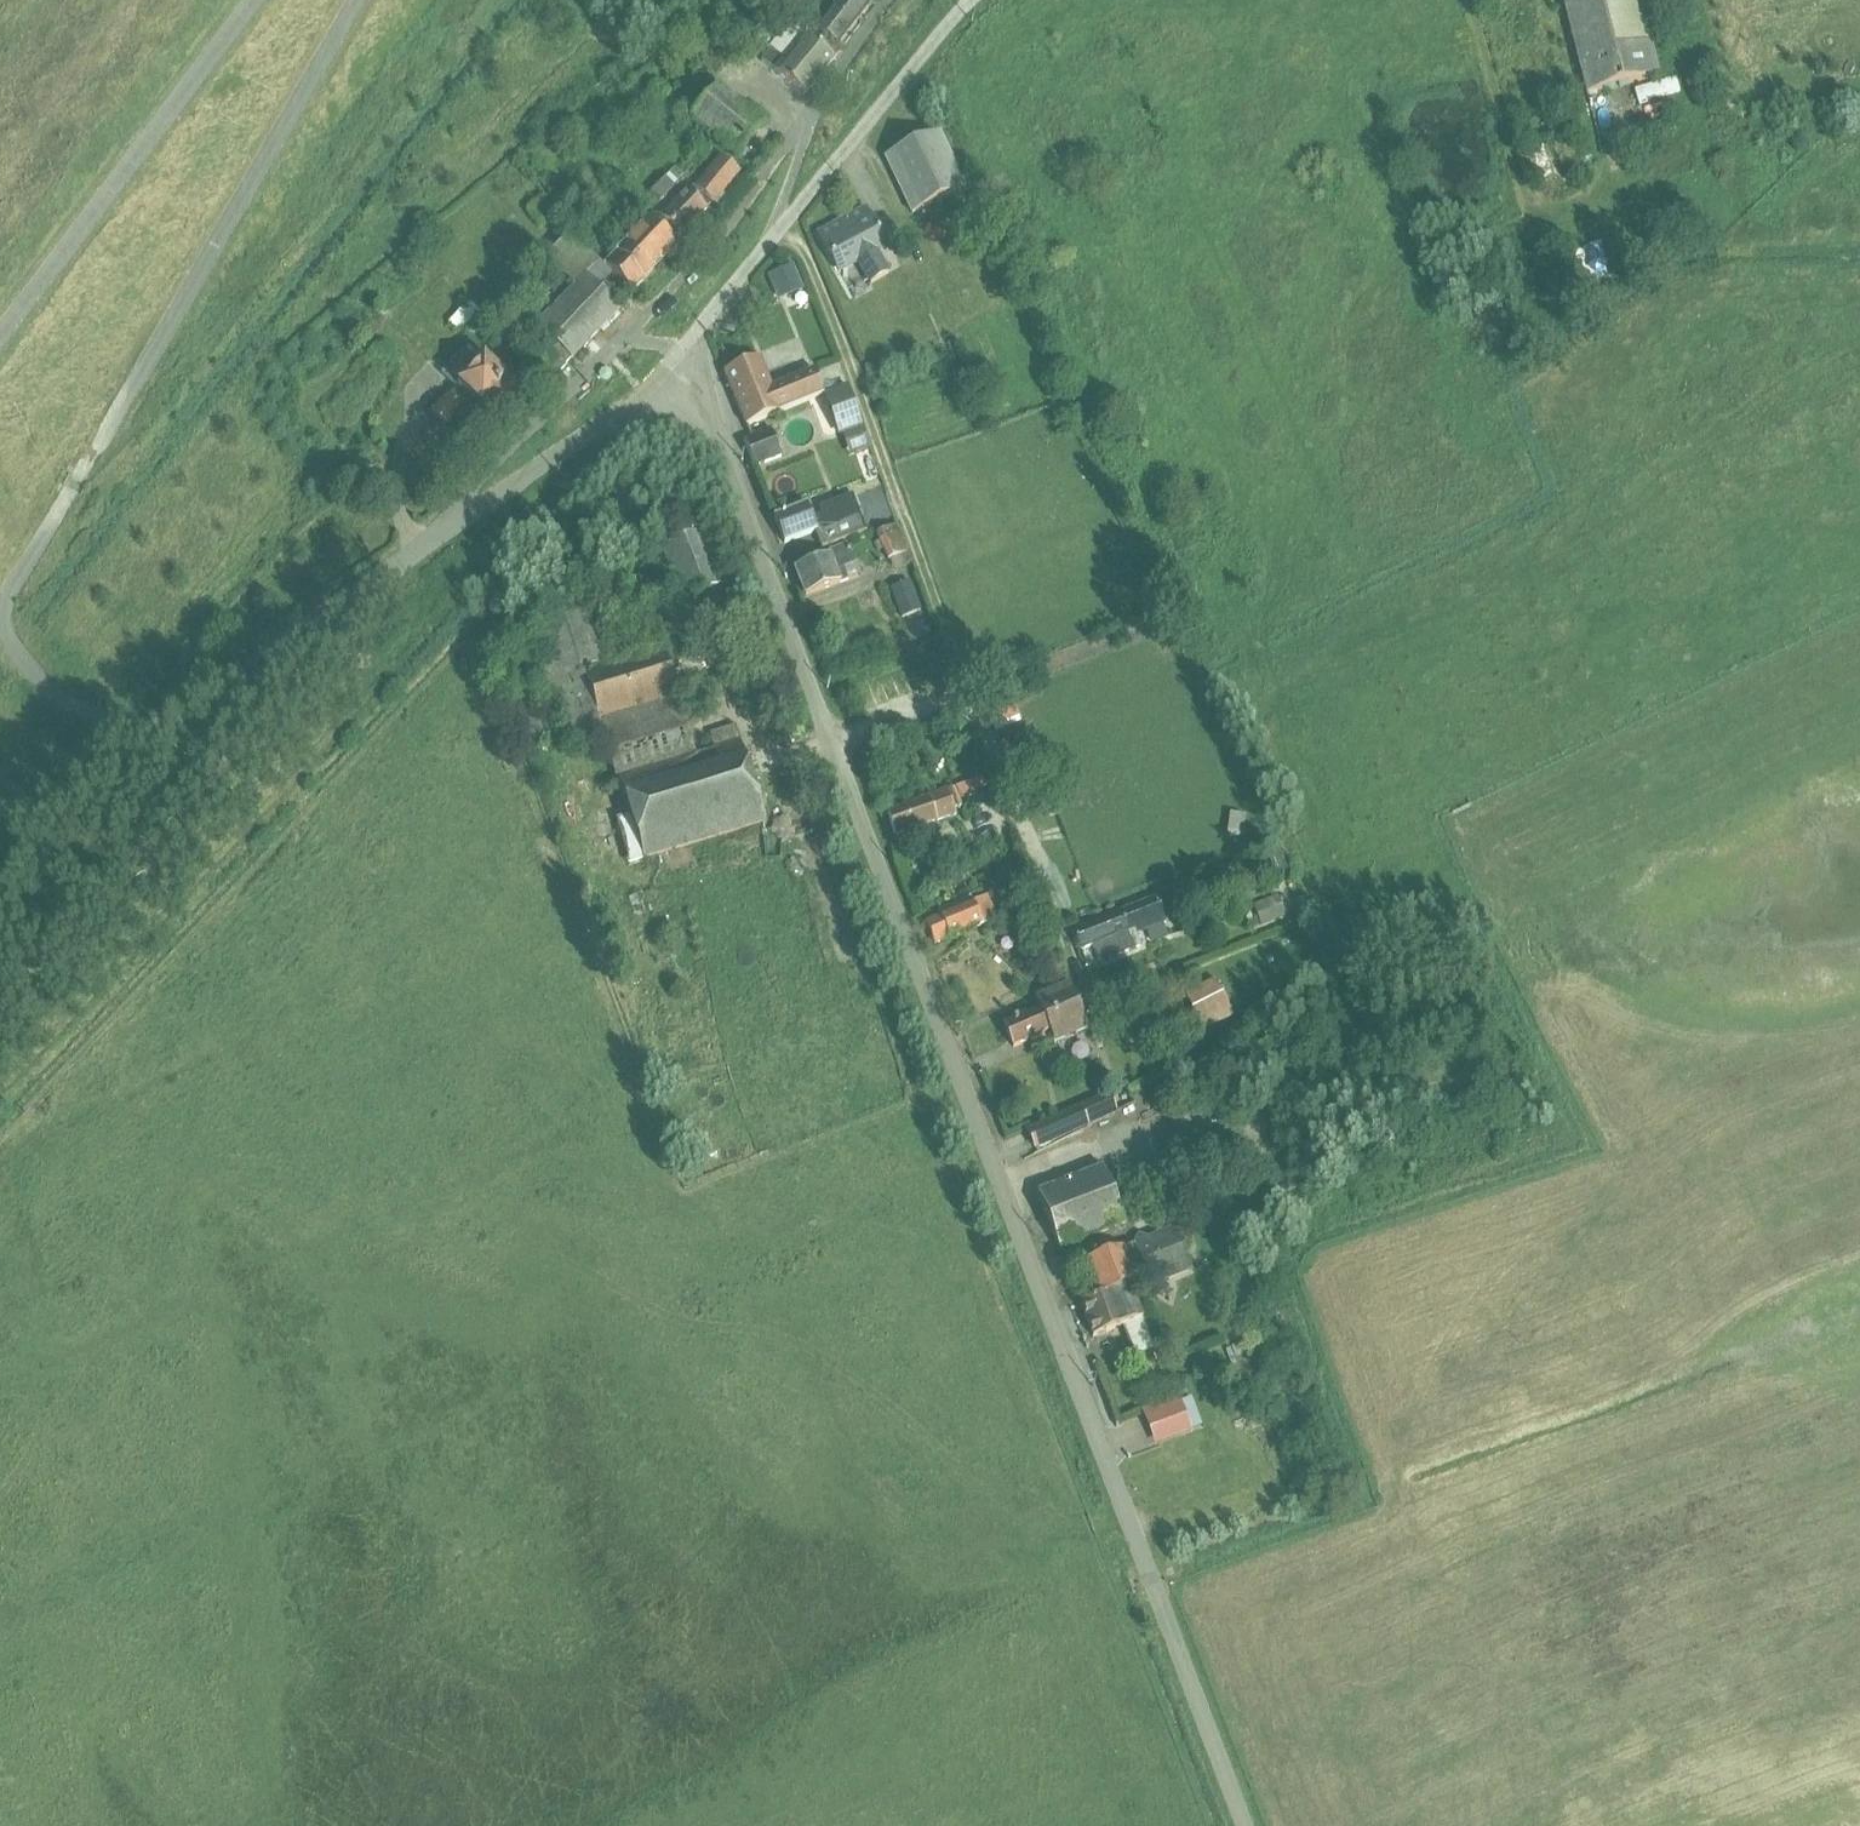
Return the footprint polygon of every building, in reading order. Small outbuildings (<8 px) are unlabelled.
[(833,64),(841,53),(838,51),(868,12),(853,0),(831,0),(830,1),(838,7),(825,24),(811,13),(803,25),(821,40),(813,48),(833,64)] [(1588,96),(1661,77),(1642,0),(1563,0),(1588,96)] [(833,64),(813,48),(788,28),(774,20),(755,43),(768,54),(760,64),(775,78),(805,102),(834,65),(833,64)] [(1667,78),(1620,91),(1624,106),(1671,93),(1667,78)] [(716,89),(688,123),(735,163),(763,128),(716,89)] [(938,133),(885,157),(912,214),(964,189),(938,133)] [(707,176),(713,168),(695,154),(688,162),(707,176)] [(713,168),(707,176),(693,193),(691,191),(688,195),(686,193),(659,220),(680,240),(707,214),(706,213),(712,207),(714,209),(740,177),(719,160),(713,168)] [(664,181),(649,196),(659,205),(673,191),(664,181)] [(865,210),(818,235),(838,272),(857,261),(871,284),(890,273),(879,253),(887,249),(865,210)] [(648,222),(603,269),(632,298),(678,250),(648,222)] [(567,235),(533,270),(547,284),(557,273),(573,288),(534,329),(552,346),(534,363),(553,382),(572,364),(620,313),(585,279),(599,266),(567,235)] [(790,268),(769,276),(777,297),(799,288),(790,268)] [(508,291),(482,322),(494,333),(522,301),(508,291)] [(468,301),(448,324),(460,334),(479,311),(468,301)] [(468,347),(441,375),(455,389),(480,412),(482,411),(485,414),(491,408),(511,429),(531,407),(482,360),(468,347)] [(746,427),(824,396),(814,371),(771,389),(759,359),(724,374),(746,427)] [(847,387),(824,396),(838,437),(842,436),(849,456),(869,449),(847,387)] [(446,396),(428,414),(443,429),(461,411),(446,396)] [(771,430),(744,441),(754,467),(781,457),(771,430)] [(805,503),(773,515),(784,543),(815,531),(822,549),(866,532),(852,495),(819,507),(821,515),(811,518),(805,503)] [(885,563),(907,553),(896,526),(876,534),(885,563)] [(702,535),(660,551),(682,605),(697,600),(715,648),(735,640),(716,593),(724,590),(702,535)] [(830,556),(793,570),(804,598),(861,573),(856,563),(855,564),(847,544),(827,552),(830,556)] [(907,553),(885,563),(888,571),(912,564),(907,553)] [(909,582),(889,589),(901,618),(920,611),(909,582)] [(596,604),(530,625),(569,746),(603,735),(627,818),(615,822),(628,864),(765,823),(735,728),(709,736),(713,749),(695,754),(662,648),(616,663),(596,604)] [(984,777),(887,812),(895,837),(956,815),(954,808),(962,806),(959,796),(987,786),(984,777)] [(1229,814),(1226,837),(1242,839),(1246,816),(1229,814)] [(1276,845),(1264,850),(1275,876),(1287,870),(1276,845)] [(939,915),(924,921),(934,945),(997,918),(987,895),(972,902),(969,896),(937,910),(939,915)] [(1277,896),(1252,906),(1260,927),(1285,917),(1277,896)] [(1156,899),(1072,931),(1079,952),(1093,947),(1098,963),(1141,947),(1136,935),(1165,924),(1156,899)] [(1214,979),(1183,995),(1202,1032),(1233,1016),(1214,979)] [(1038,1010),(1001,1025),(1012,1048),(1049,1033),(1053,1043),(1087,1029),(1069,985),(1035,1001),(1038,1010)] [(1156,985),(1133,993),(1139,1006),(1162,997),(1156,985)] [(1277,994),(1248,1012),(1256,1026),(1285,1008),(1277,994)] [(1107,1095),(1026,1131),(1034,1150),(1115,1112),(1107,1095)] [(1102,1168),(1037,1193),(1059,1250),(1125,1224),(1102,1168)] [(1098,1297),(1128,1283),(1145,1277),(1148,1287),(1191,1271),(1175,1227),(1147,1238),(1137,1233),(1133,1245),(1085,1262),(1098,1297)] [(1128,1283),(1098,1297),(1081,1304),(1092,1337),(1122,1326),(1135,1358),(1155,1351),(1128,1283)] [(1258,1405),(1271,1420),(1282,1410),(1268,1395),(1258,1405)] [(1179,1397),(1142,1410),(1154,1444),(1201,1427),(1191,1397),(1180,1401),(1179,1397)]
